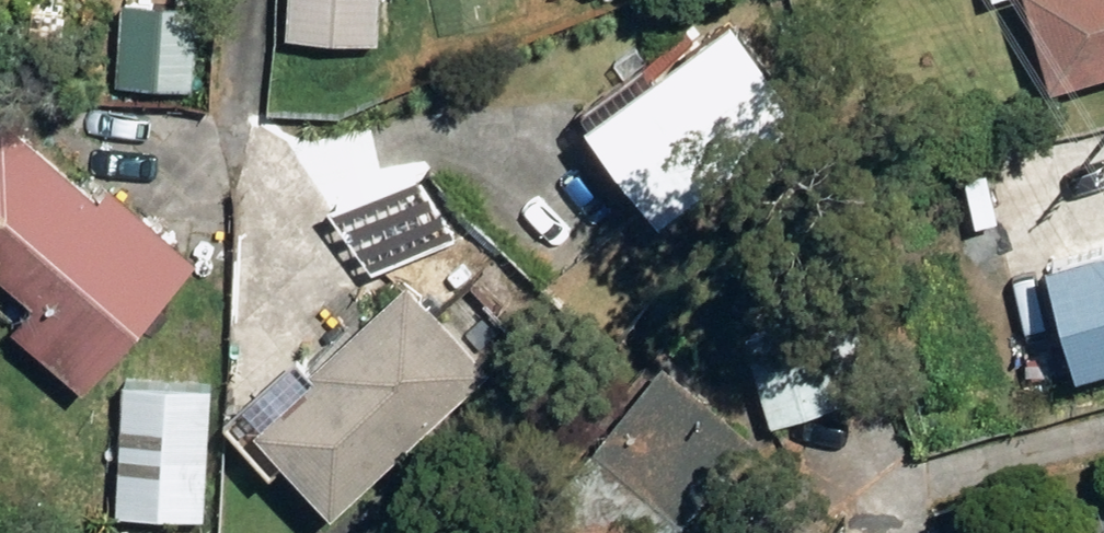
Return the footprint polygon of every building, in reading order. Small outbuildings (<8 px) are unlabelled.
[(200,85),(207,1),(192,0),(131,0),(125,79),(200,85)] [(386,37),(388,0),(297,0),(295,32),(386,37)] [(1066,78),(1103,68),(1103,0),(1046,0),(1066,78)] [(679,213),(818,112),(744,14),(607,115),(679,213)] [(96,385),(208,255),(123,183),(114,194),(0,95),(0,249),(51,293),(24,324),(96,385)] [(1034,158),(1043,186),(1074,177),(1066,149),(1034,158)] [(1100,363),(1103,362),(1103,244),(1069,254),(1100,363)] [(274,422),(347,504),(502,367),(422,277),(326,361),(334,369),(274,422)] [(755,335),(783,423),(849,403),(823,315),(755,335)] [(561,532),(680,532),(764,435),(674,359),(540,515),(561,532)] [(125,510),(215,513),(220,384),(130,380),(125,510)]
